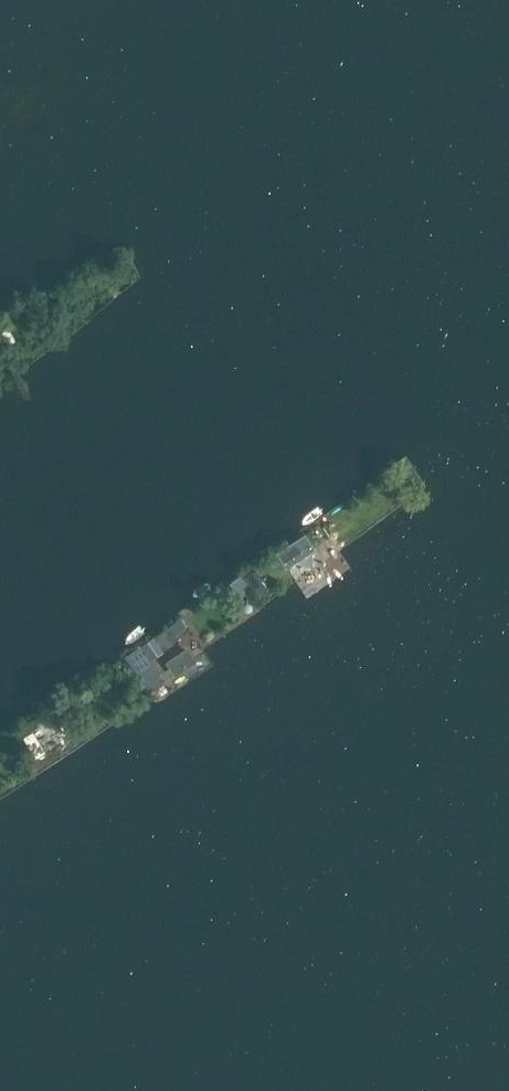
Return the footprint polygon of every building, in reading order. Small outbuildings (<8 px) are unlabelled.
[(306,536),(278,554),(288,569),(316,551),(306,536)] [(278,555),(270,559),(274,565),(281,560),(278,555)] [(253,571),(245,576),(254,589),(261,584),(253,571)] [(239,576),(230,583),(239,597),(249,589),(239,576)] [(179,619),(168,627),(174,635),(185,628),(179,619)] [(155,635),(138,646),(146,660),(164,649),(155,635)] [(154,673),(139,682),(146,692),(160,682),(154,673)]
